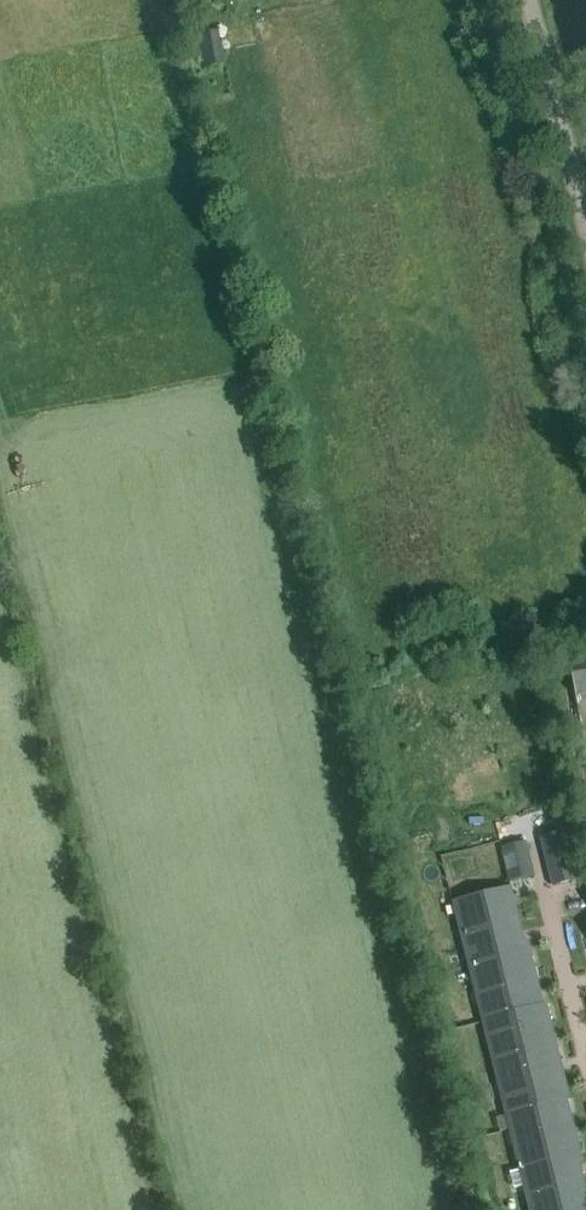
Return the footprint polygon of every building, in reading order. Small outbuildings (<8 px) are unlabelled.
[(202,69),(225,65),(217,30),(194,35),(202,69)] [(582,732),(585,731),(585,659),(569,662),(582,732)] [(576,881),(565,833),(541,839),(552,886),(576,881)] [(501,848),(509,881),(535,875),(526,842),(501,848)] [(455,915),(482,1023),(485,1022),(508,1112),(505,1113),(529,1209),(549,1209),(571,1204),(573,1209),(574,1209),(585,1207),(585,1191),(582,1175),(580,1165),(582,1164),(566,1099),(569,1099),(562,1071),(560,1061),(545,1004),(543,1005),(527,941),(526,941),(524,942),(521,932),(513,900),(496,904),(498,910),(459,920),(457,914),(455,915)]
